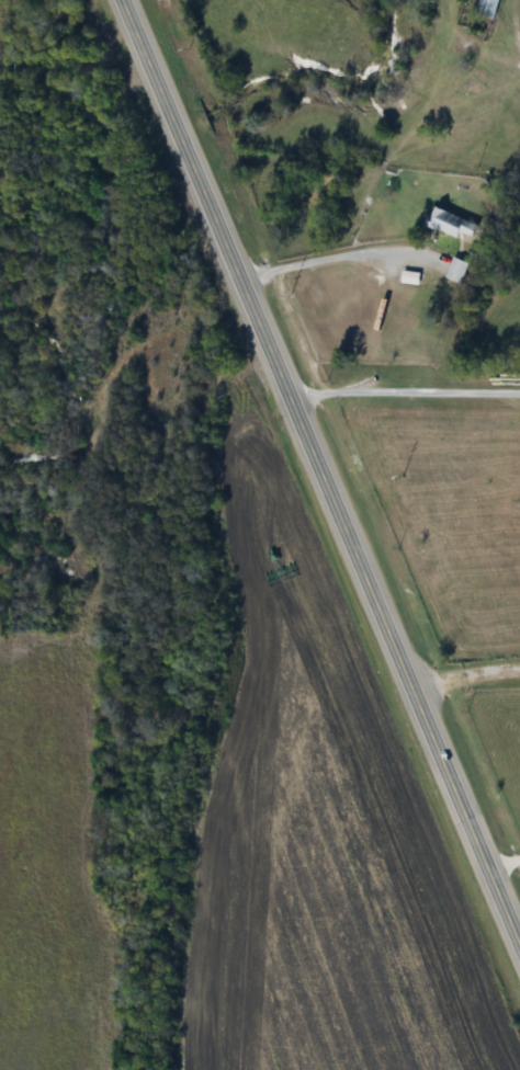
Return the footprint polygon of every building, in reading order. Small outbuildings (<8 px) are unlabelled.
[(497,0),(478,0),(474,15),(491,20),(497,0)] [(474,227),(434,206),(424,225),(464,246),(474,227)] [(444,278),(459,284),(466,264),(450,258),(444,278)]
